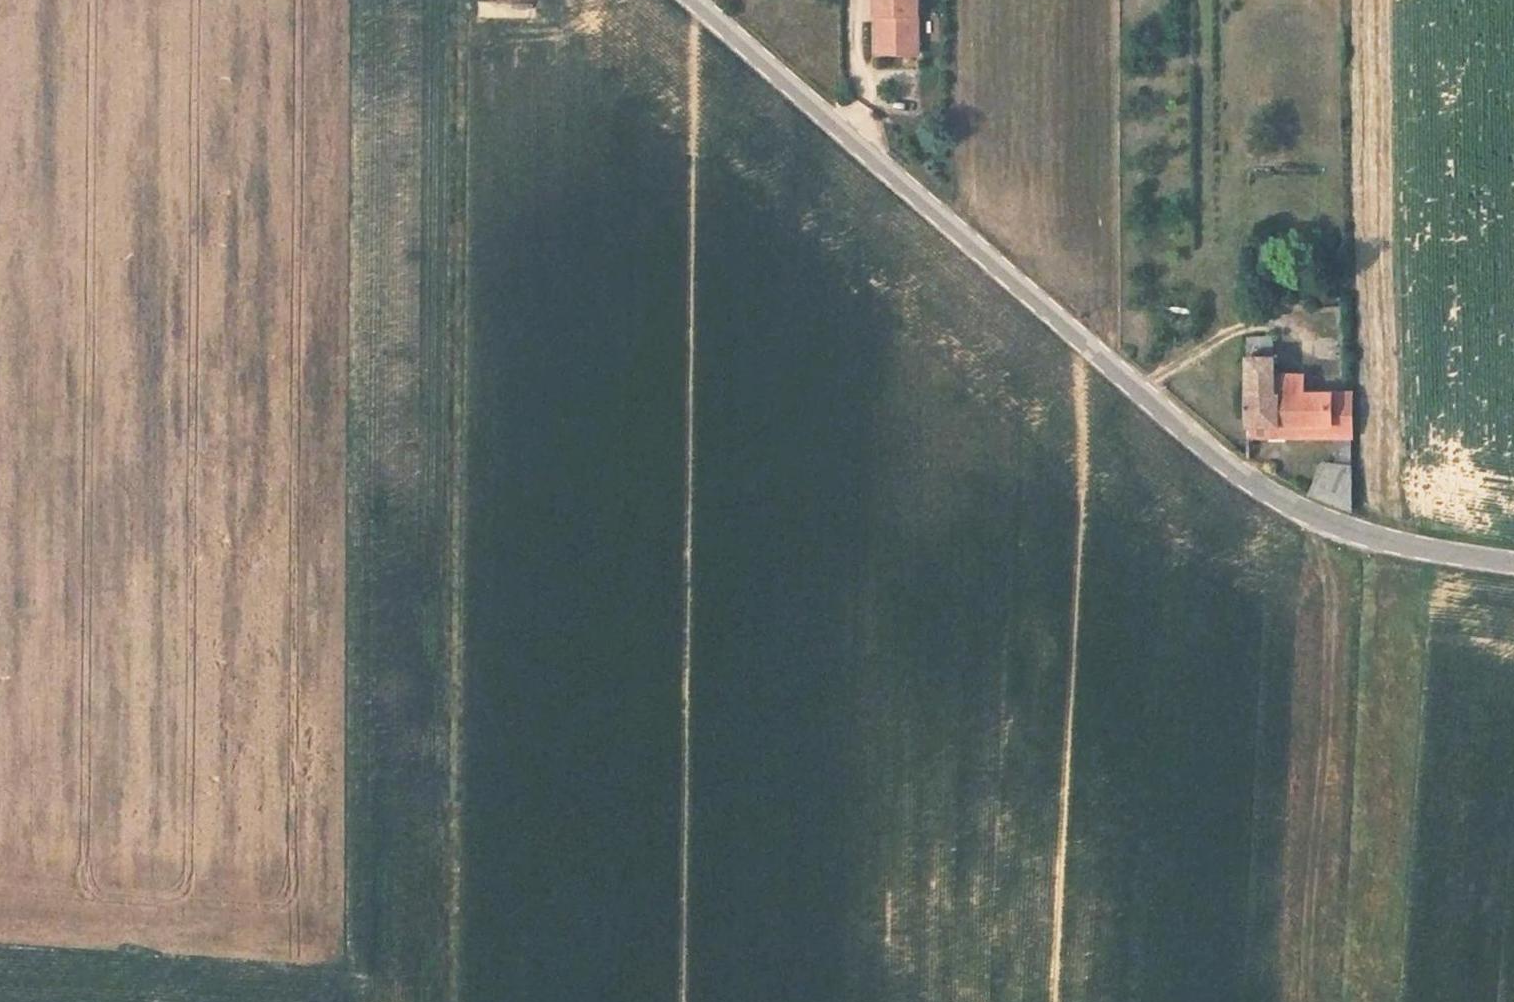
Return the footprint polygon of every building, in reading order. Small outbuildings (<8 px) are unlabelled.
[(874,17),(880,17),(880,55),(916,55),(916,0),(874,0),(874,17)] [(1255,429),(1348,444),(1347,411),(1301,403),(1298,381),(1273,377),(1271,357),(1253,354),(1255,429)] [(1349,509),(1348,472),(1313,457),(1315,492),(1349,509)]
